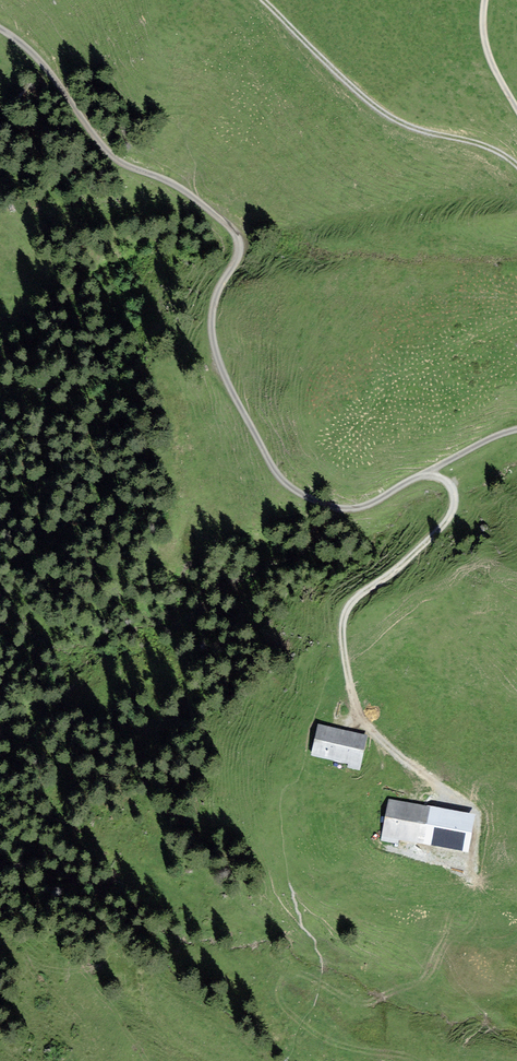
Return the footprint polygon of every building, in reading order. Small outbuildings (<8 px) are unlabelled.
[(353,763),(352,766),(358,768),(364,740),(321,730),(315,755),(353,763)] [(395,843),(396,839),(420,844),(427,812),(392,804),(384,840),(395,843)]
